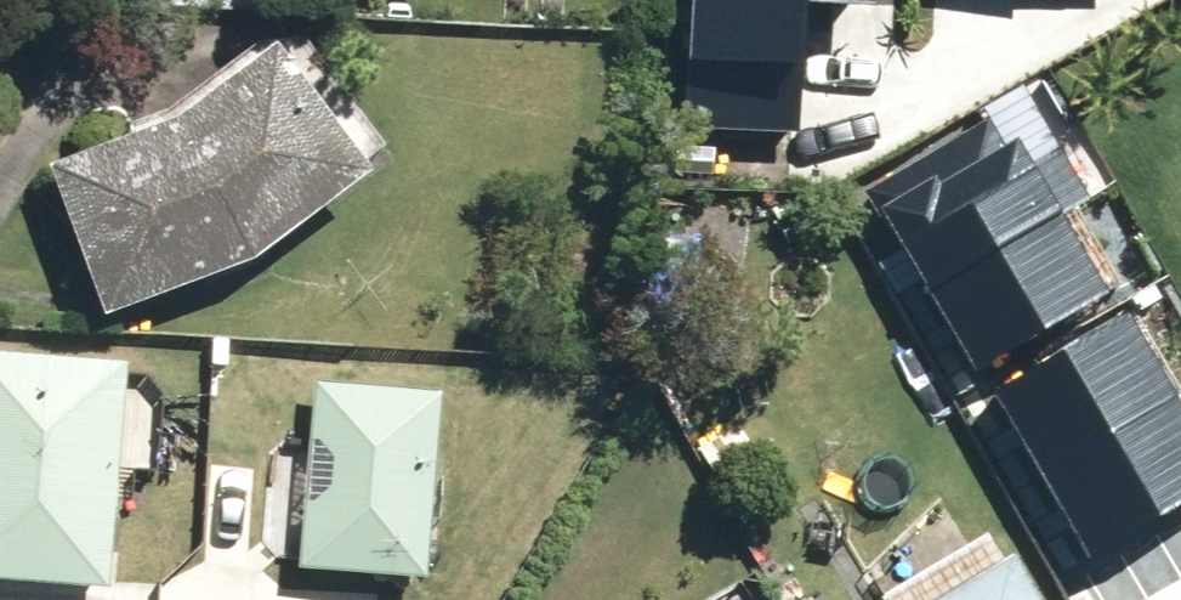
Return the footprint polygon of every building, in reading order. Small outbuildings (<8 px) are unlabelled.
[(692,53),(802,59),(805,0),(695,0),(692,53)] [(62,168),(108,316),(263,265),(274,261),(393,158),(279,26),(148,128),(62,168)] [(990,119),(865,193),(924,290),(1059,209),(1018,140),(1007,146),(990,119)] [(1059,209),(924,290),(974,374),(1111,292),(1059,209)] [(1180,398),(1130,314),(994,395),(1045,479),(1180,398)] [(121,472),(156,473),(158,426),(146,426),(146,407),(123,406),(125,358),(0,353),(0,587),(116,591),(121,472)] [(269,443),(261,559),(301,562),(301,573),(431,582),(445,391),(319,382),(314,446),(269,443)] [(1045,479),(1093,559),(1180,506),(1180,400),(1180,398),(1045,479)] [(1021,556),(1011,562),(995,535),(886,598),(887,599),(1047,599),(1021,556)]
